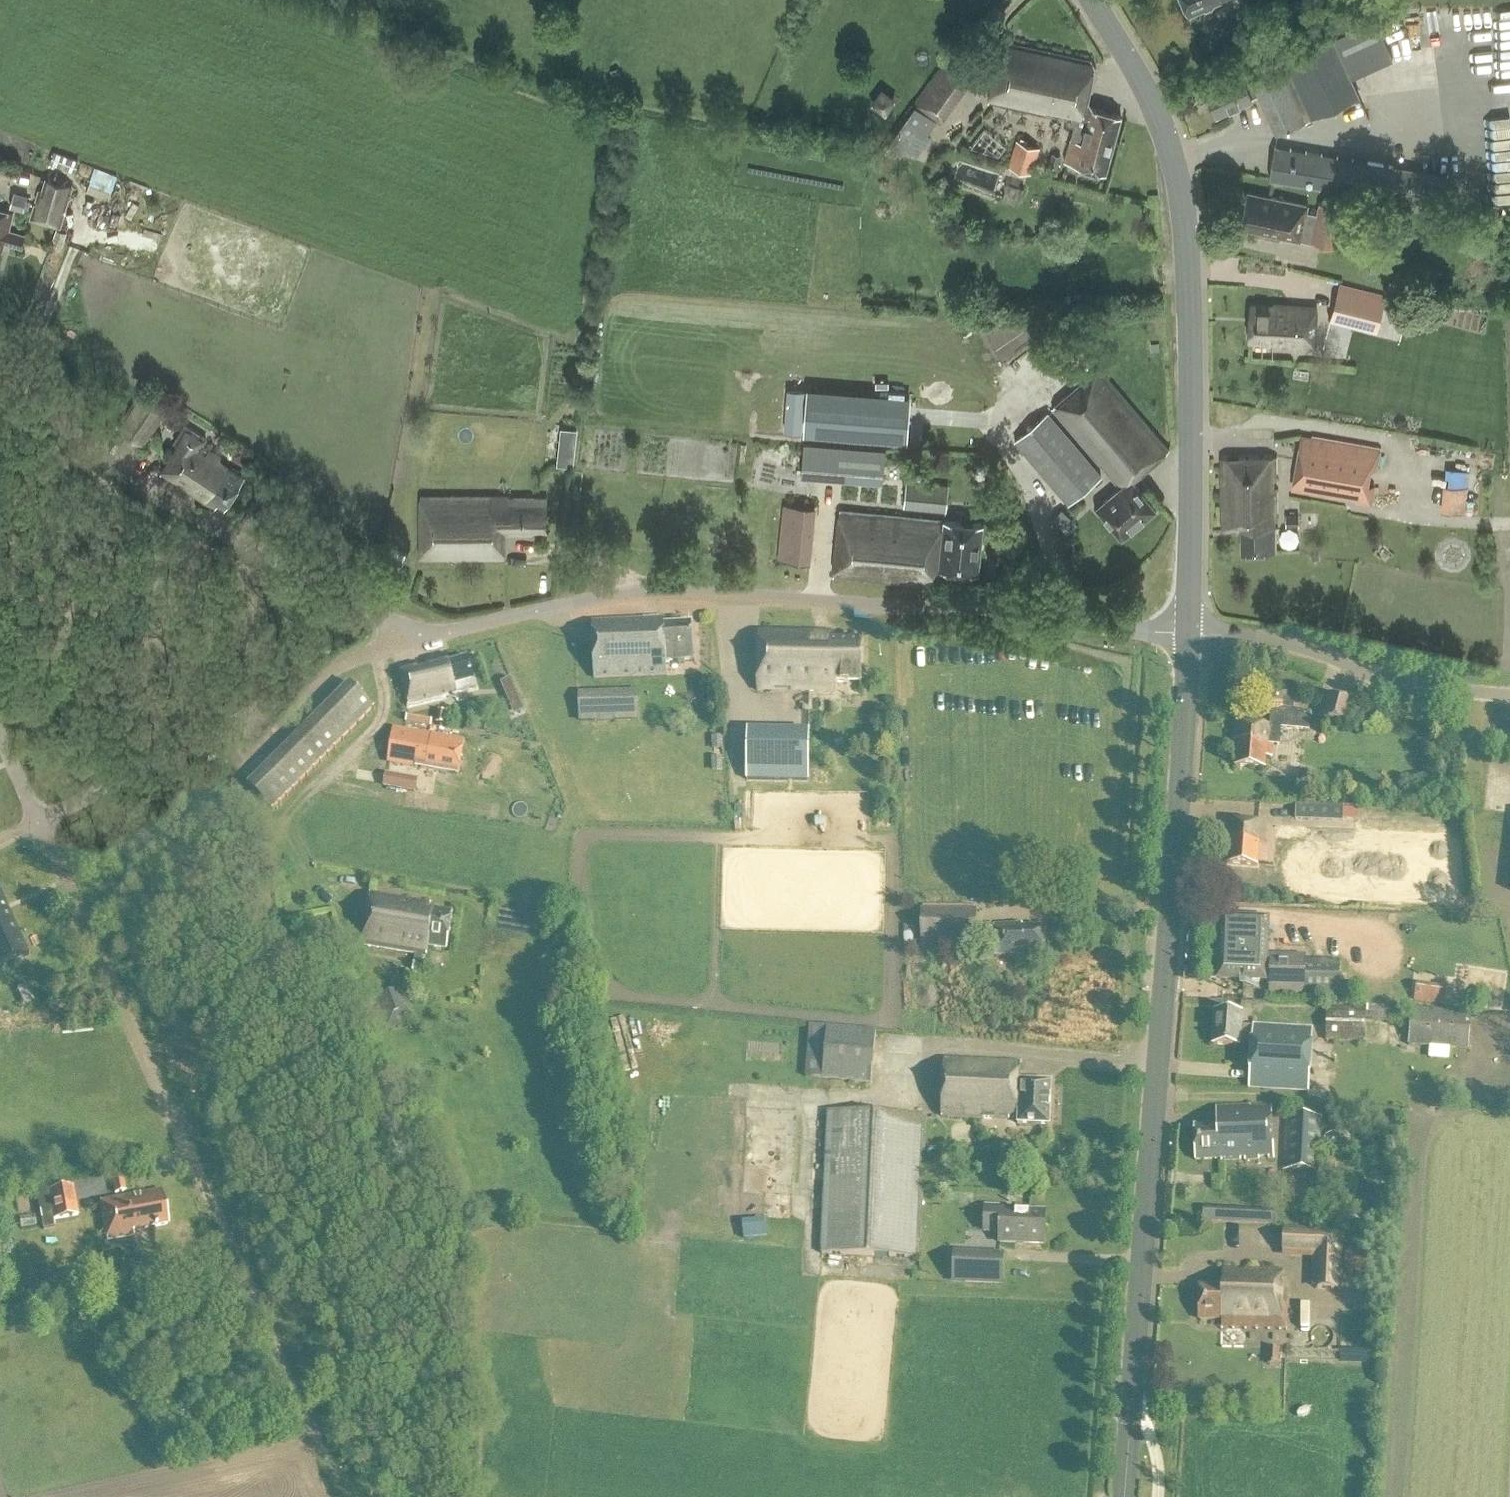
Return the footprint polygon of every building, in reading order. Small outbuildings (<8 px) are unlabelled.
[(1190,15),(1207,8),(1207,11),(1213,8),(1214,3),(1222,0),(1226,2),(1231,0),(1184,0),(1190,15)] [(1250,74),(1259,94),(1276,134),(1313,118),(1361,98),(1333,37),(1250,74)] [(1098,111),(1093,109),(1090,104),(1088,99),(1095,66),(1093,61),(1004,41),(989,102),(1069,122),(1068,126),(1073,128),(1069,140),(1068,139),(1062,161),(1063,162),(1104,173),(1121,116),(1099,109),(1098,111)] [(951,60),(917,106),(937,122),(940,124),(975,78),(951,60)] [(1259,94),(1250,74),(1243,76),(1242,73),(1206,89),(1217,114),(1253,98),(1252,97),(1259,94)] [(937,122),(917,106),(888,144),(903,155),(907,150),(917,157),(932,138),(927,135),(937,122)] [(1020,137),(1019,141),(1017,141),(1009,166),(1032,175),(1039,149),(1027,144),(1028,140),(1020,137)] [(1449,176),(1394,166),(1276,146),(1270,177),(1444,207),(1449,176)] [(53,151),(49,162),(74,171),(78,159),(53,151)] [(1059,169),(1063,156),(1053,153),(1049,166),(1059,169)] [(95,167),(86,191),(109,200),(118,176),(95,167)] [(61,227),(73,187),(47,179),(39,206),(36,205),(32,218),(61,227)] [(27,195),(13,191),(9,207),(22,210),(27,195)] [(1346,209),(1321,203),(1318,215),(1307,212),(1308,205),(1265,195),(1265,197),(1249,193),(1241,225),(1257,229),(1256,230),(1301,240),(1301,238),(1337,247),(1346,209)] [(26,236),(9,232),(13,213),(0,210),(0,251),(2,252),(4,242),(23,248),(26,236)] [(57,230),(52,244),(62,247),(66,233),(57,230)] [(1385,298),(1339,286),(1331,317),(1377,329),(1385,298)] [(1317,348),(1318,307),(1275,305),(1275,307),(1252,305),(1251,326),(1249,327),(1248,335),(1251,337),(1251,338),(1286,341),(1286,347),(1317,348)] [(1098,368),(1052,407),(1122,488),(1098,508),(1123,537),(1156,509),(1132,480),(1167,450),(1098,368)] [(786,430),(803,432),(806,390),(790,389),(788,410),(781,410),(780,422),(787,423),(786,430)] [(806,424),(805,433),(906,441),(906,431),(909,399),(808,392),(806,424)] [(117,426),(144,445),(165,413),(138,394),(117,426)] [(1051,410),(1014,441),(1068,505),(1105,474),(1051,410)] [(175,444),(178,447),(161,474),(215,509),(218,502),(227,507),(245,477),(219,461),(220,459),(202,447),(207,440),(187,427),(175,444)] [(1302,434),(1291,489),(1354,501),(1354,504),(1370,507),(1375,486),(1365,484),(1368,468),(1378,470),(1381,449),(1302,434)] [(884,482),(886,449),(804,443),(802,475),(884,482)] [(1274,546),(1274,526),(1273,458),(1223,458),(1224,528),(1241,528),(1242,547),(1274,546)] [(1452,466),(1451,483),(1472,484),(1473,468),(1452,466)] [(946,512),(948,484),(907,480),(904,507),(946,512)] [(1446,510),(1472,511),(1473,485),(1446,485),(1446,510)] [(509,497),(421,498),(422,558),(506,558),(506,531),(547,531),(547,498),(509,498),(509,497)] [(778,559),(811,563),(816,507),(785,503),(778,559)] [(939,585),(941,569),(979,573),(984,524),(944,519),(944,520),(841,510),(835,575),(939,585)] [(1300,515),(1286,515),(1286,527),(1300,527),(1300,515)] [(692,625),(664,626),(663,621),(594,624),(595,679),(668,676),(667,663),(694,662),(692,625)] [(831,635),(759,635),(758,692),(835,694),(835,684),(860,685),(861,643),(832,642),(831,635)] [(417,672),(415,665),(397,670),(407,709),(476,692),(467,659),(449,665),(447,655),(427,661),(429,668),(417,672)] [(512,681),(501,686),(514,718),(525,714),(512,681)] [(247,786),(273,812),(375,710),(348,683),(247,786)] [(638,722),(637,691),(577,694),(579,725),(638,722)] [(1276,693),(1273,728),(1284,729),(1311,731),(1312,715),(1296,714),(1297,695),(1276,693)] [(1329,698),(1323,722),(1352,730),(1358,706),(1329,698)] [(445,714),(435,713),(434,725),(444,726),(445,714)] [(1283,748),(1284,729),(1273,728),(1237,726),(1236,744),(1239,745),(1238,767),(1268,770),(1269,759),(1274,760),(1275,747),(1283,748)] [(463,743),(394,731),(389,764),(458,775),(463,743)] [(809,735),(748,733),(747,782),(808,783),(809,735)] [(417,780),(384,775),(381,789),(415,794),(417,780)] [(1297,807),(1296,823),(1344,824),(1344,808),(1297,807)] [(1267,844),(1269,825),(1230,822),(1228,840),(1231,841),(1229,864),(1260,866),(1262,843),(1267,844)] [(28,958),(0,896),(0,971),(28,958)] [(372,896),(363,946),(415,956),(413,973),(424,975),(428,949),(447,952),(453,916),(430,913),(431,906),(372,896)] [(920,944),(977,944),(976,911),(920,912),(920,944)] [(1221,951),(1214,950),(1214,961),(1220,961),(1219,980),(1270,982),(1270,994),(1339,996),(1340,963),(1289,962),(1290,957),(1266,956),(1267,922),(1222,921),(1221,951)] [(1044,955),(1042,929),(1022,930),(1022,926),(994,928),(996,958),(1044,955)] [(385,1031),(414,1022),(403,991),(375,1000),(385,1031)] [(1367,1025),(1394,1026),(1399,1026),(1400,1008),(1367,1007),(1366,1010),(1326,1009),(1326,1043),(1366,1044),(1367,1025)] [(1409,1048),(1469,1053),(1472,1015),(1412,1010),(1409,1048)] [(1313,1031),(1242,1027),(1242,1015),(1215,1013),(1213,1047),(1240,1048),(1240,1046),(1252,1047),(1249,1090),(1310,1094),(1313,1031)] [(805,1079),(822,1080),(870,1085),(876,1033),(810,1027),(805,1079)] [(1050,1085),(1020,1084),(1021,1065),(944,1061),(942,1116),(1018,1119),(1022,1119),(1021,1126),(1048,1127),(1050,1085)] [(1251,1109),(1217,1110),(1217,1128),(1194,1129),(1196,1163),(1222,1161),(1222,1164),(1274,1162),(1272,1109),(1251,1110),(1251,1109)] [(916,1260),(921,1144),(922,1117),(827,1113),(821,1255),(916,1260)] [(1324,1119),(1285,1118),(1283,1172),(1321,1174),(1324,1119)] [(749,1175),(749,1192),(771,1192),(771,1175),(749,1175)] [(113,1196),(126,1194),(123,1180),(111,1183),(113,1196)] [(73,1189),(52,1192),(50,1185),(30,1189),(33,1204),(37,1203),(43,1232),(54,1230),(53,1223),(78,1219),(73,1189)] [(131,1233),(166,1227),(160,1193),(100,1204),(107,1242),(133,1238),(131,1233)] [(1044,1246),(1045,1215),(1002,1213),(1002,1209),(985,1209),(984,1234),(1000,1234),(1000,1245),(1044,1246)] [(1207,1212),(1207,1222),(1277,1223),(1277,1213),(1207,1212)] [(1316,1291),(1340,1292),(1344,1231),(1286,1228),(1285,1257),(1318,1259),(1316,1291)] [(1380,1249),(1345,1248),(1345,1274),(1379,1275),(1380,1249)] [(954,1255),(953,1283),(1003,1285),(1003,1257),(954,1255)] [(1223,1289),(1200,1288),(1200,1321),(1231,1322),(1231,1324),(1280,1326),(1282,1273),(1224,1271),(1223,1289)] [(1279,1350),(1267,1349),(1266,1365),(1278,1366),(1279,1350)]
